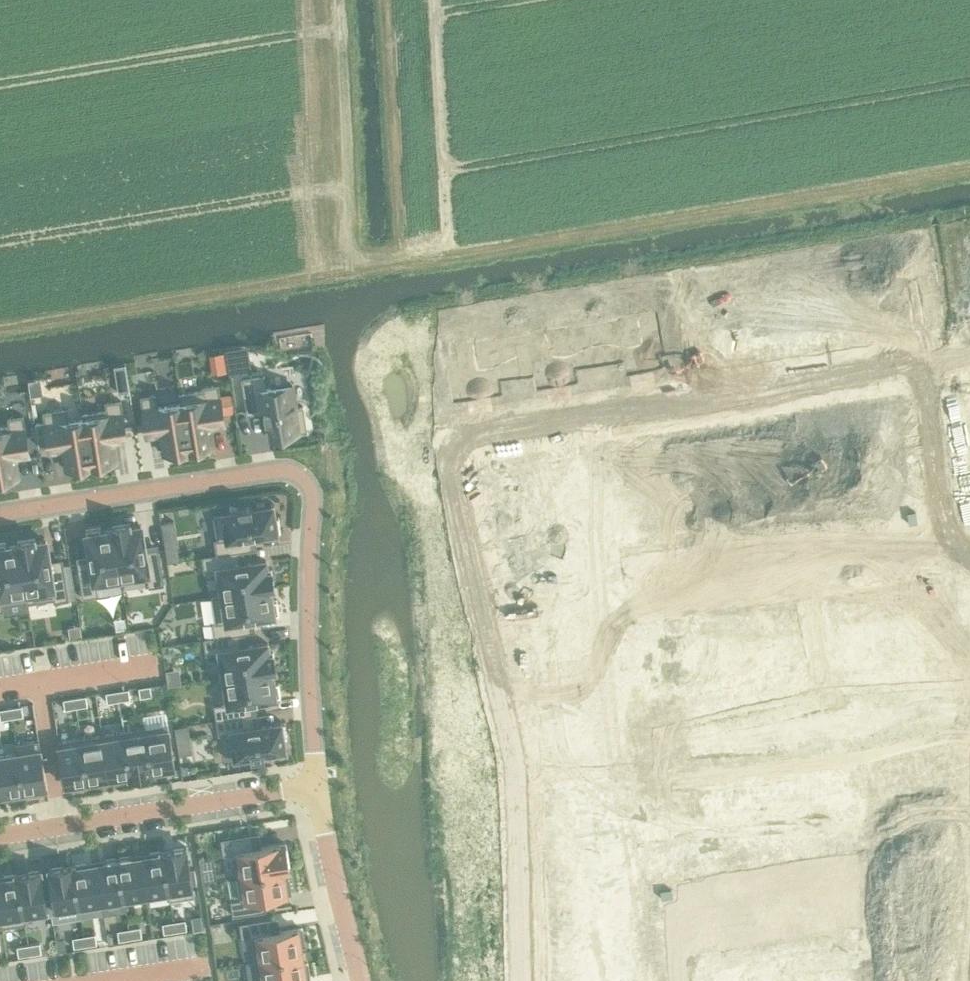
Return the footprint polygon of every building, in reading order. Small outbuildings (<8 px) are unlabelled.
[(907,280),(885,283),(890,314),(912,311),(914,325),(941,320),(939,307),(943,306),(938,272),(906,277),(907,280)] [(250,360),(228,363),(230,375),(252,372),(250,360)] [(265,375),(242,379),(247,414),(264,411),(265,420),(269,419),(270,425),(272,436),(280,434),(307,430),(303,406),(296,407),(292,384),(266,388),(265,375)] [(127,378),(116,379),(118,390),(129,389),(127,378)] [(203,389),(179,393),(180,403),(188,452),(210,449),(210,446),(213,445),(210,426),(209,420),(224,418),(218,384),(203,386),(203,389)] [(156,393),(140,396),(146,430),(160,428),(161,434),(164,453),(167,452),(168,456),(188,452),(180,403),(158,406),(156,393)] [(106,408),(82,412),(83,418),(91,468),(113,464),(112,461),(116,460),(113,442),(112,436),(126,433),(121,399),(105,402),(106,408)] [(67,408),(43,411),(48,446),(62,443),(63,450),(66,468),(70,468),(70,471),(91,468),(83,418),(69,420),(67,408)] [(875,411),(858,414),(865,460),(904,454),(899,426),(886,428),(884,413),(875,415),(875,411)] [(835,436),(822,438),(826,467),(865,460),(858,414),(840,417),(841,420),(832,421),(835,436)] [(0,427),(0,482),(15,480),(15,476),(18,476),(15,457),(14,451),(29,449),(23,415),(8,417),(9,425),(0,427)] [(772,427),(755,430),(763,477),(802,470),(797,442),(784,444),(782,429),(773,431),(772,427)] [(732,452),(719,454),(724,483),(763,477),(755,430),(738,433),(739,436),(730,437),(732,452)] [(669,443),(652,446),(660,493),(699,487),(694,458),(681,460),(679,446),(670,447),(669,443)] [(629,468),(616,470),(621,499),(660,493),(652,446),(635,449),(636,452),(627,454),(629,468)] [(513,477),(499,480),(505,506),(547,496),(539,458),(511,464),(513,477)] [(505,509),(501,510),(505,528),(510,527),(511,532),(525,528),(528,541),(556,535),(547,496),(505,506),(505,509)] [(238,511),(214,514),(218,538),(214,539),(217,554),(238,551),(252,549),(250,536),(257,535),(257,534),(281,530),(278,516),(274,516),(272,505),(252,508),(252,504),(238,507),(238,511)] [(173,519),(161,521),(168,561),(180,559),(173,519)] [(114,525),(112,525),(113,529),(115,528),(122,577),(147,573),(149,586),(164,584),(158,548),(146,550),(145,543),(144,544),(141,524),(130,526),(129,522),(114,525)] [(90,559),(77,561),(83,596),(98,594),(96,586),(123,582),(122,577),(115,528),(113,529),(101,530),(100,526),(86,528),(89,552),(90,559)] [(35,537),(17,540),(18,544),(26,597),(27,602),(54,598),(54,601),(69,599),(63,563),(51,565),(50,558),(49,559),(46,539),(35,541),(35,537)] [(3,609),(4,614),(28,610),(27,602),(26,597),(18,544),(6,545),(5,541),(0,542),(0,610),(3,609)] [(534,570),(520,573),(526,598),(568,589),(560,550),(531,557),(534,570)] [(217,554),(202,556),(204,570),(217,568),(221,593),(222,595),(271,587),(274,587),(271,569),(268,570),(266,559),(247,563),(246,562),(239,563),(238,551),(217,554)] [(924,575),(912,577),(914,585),(926,583),(924,575)] [(912,577),(901,579),(902,587),(914,585),(912,577)] [(881,582),(870,584),(871,592),(883,590),(881,582)] [(870,584),(858,586),(859,594),(871,592),(870,584)] [(221,593),(212,595),(212,597),(216,621),(213,622),(215,636),(239,633),(250,631),(248,619),(255,618),(255,617),(279,613),(277,599),(272,599),(271,587),(222,595),(221,593)] [(568,589),(526,598),(531,624),(546,621),(549,634),(577,627),(568,589)] [(832,590),(820,592),(821,600),(833,598),(832,590)] [(804,594),(792,596),(793,604),(805,602),(804,594)] [(762,601),(750,603),(752,611),(763,609),(762,601)] [(750,603),(738,605),(740,613),(752,611),(750,603)] [(717,608),(706,610),(707,618),(719,616),(717,608)] [(706,610),(694,612),(695,620),(707,618),(706,610)] [(675,615),(663,617),(664,624),(676,623),(675,615)] [(663,617),(651,618),(652,626),(664,624),(663,617)] [(938,621),(940,662),(938,663),(938,665),(963,663),(962,643),(969,643),(969,626),(969,619),(938,621)] [(938,621),(916,622),(918,664),(938,663),(940,662),(938,621)] [(916,622),(895,624),(897,665),(918,664),(916,622)] [(895,624),(873,625),(875,666),(897,665),(895,624)] [(873,625),(851,626),(854,667),(855,667),(875,666),(873,625)] [(851,626),(829,627),(831,670),(855,669),(855,667),(854,667),(851,626)] [(215,636),(204,638),(206,653),(219,651),(223,676),(223,678),(272,670),(276,669),(273,652),(269,652),(268,642),(248,645),(248,644),(241,645),(239,633),(215,636)] [(800,633),(778,638),(787,678),(785,679),(786,681),(809,676),(800,633)] [(778,638),(756,643),(766,683),(785,679),(787,678),(778,638)] [(542,670),(538,671),(542,689),(546,688),(546,691),(589,681),(580,643),(552,649),(555,662),(541,665),(542,670)] [(714,652),(693,657),(702,697),(723,693),(714,652)] [(693,657),(672,662),(681,702),(683,702),(702,697),(693,657)] [(672,662),(650,667),(660,709),(683,704),(683,702),(681,702),(672,662)] [(222,703),(214,704),(217,719),(252,713),(250,701),(257,700),(257,699),(281,695),(278,681),(274,682),(272,670),(223,678),(223,676),(218,676),(218,678),(222,703)] [(589,681),(546,691),(552,717),(567,713),(570,726),(598,720),(589,681)] [(150,685),(139,686),(140,696),(152,695),(150,685)] [(117,690),(119,700),(130,698),(129,688),(117,690)] [(117,690),(106,692),(107,702),(119,700),(117,690)] [(86,695),(75,697),(76,706),(88,705),(86,695)] [(75,697),(63,698),(65,708),(76,706),(75,697)] [(22,705),(10,707),(12,717),(24,715),(22,705)] [(0,708),(0,715),(1,719),(12,717),(10,707),(0,708)] [(252,713),(217,719),(219,734),(222,733),(226,757),(251,753),(251,757),(265,755),(264,751),(284,748),(283,737),(287,736),(285,722),(261,726),(261,725),(254,726),(252,713)] [(167,723),(145,727),(152,772),(165,770),(165,767),(174,766),(167,723)] [(188,723),(175,725),(176,735),(189,733),(188,723)] [(145,727),(124,730),(131,775),(152,772),(145,727)] [(124,730),(102,734),(109,776),(117,775),(118,778),(131,775),(124,730)] [(102,734),(81,737),(88,782),(101,780),(101,778),(109,776),(102,734)] [(81,737),(58,741),(65,783),(75,782),(75,784),(88,782),(81,737)] [(15,743),(16,752),(18,752),(24,792),(37,790),(37,788),(46,786),(39,739),(15,743)] [(935,758),(919,762),(920,764),(921,763),(930,804),(953,799),(949,776),(958,774),(953,751),(934,755),(935,758)] [(0,755),(0,779),(2,793),(11,792),(11,794),(24,792),(18,752),(16,752),(0,755)] [(920,764),(899,768),(908,809),(930,804),(921,763),(920,764)] [(899,768),(877,773),(886,813),(908,809),(899,768)] [(877,773),(855,778),(863,818),(886,813),(877,773)] [(834,782),(832,783),(841,823),(863,818),(855,778),(834,782)] [(833,780),(809,786),(818,828),(841,823),(832,783),(834,782),(833,780)] [(684,786),(665,786),(665,809),(675,809),(675,832),(699,832),(698,791),(700,791),(700,788),(684,789),(684,786)] [(791,787),(765,787),(765,789),(767,789),(768,830),(792,830),(791,787)] [(765,789),(744,790),(745,831),(768,830),(767,789),(765,789)] [(700,791),(698,791),(699,832),(722,831),(721,790),(700,791)] [(744,790),(721,790),(722,831),(745,831),(744,790)] [(943,828),(942,840),(950,840),(950,829),(943,828)] [(950,829),(950,840),(958,841),(958,829),(950,829)] [(958,829),(958,841),(966,842),(966,830),(958,829)] [(241,873),(242,875),(284,869),(290,868),(286,842),(253,847),(251,834),(221,839),(223,853),(238,851),(241,873)] [(880,836),(868,839),(869,846),(881,844),(880,836)] [(868,839),(856,841),(858,849),(869,846),(868,839)] [(910,844),(908,868),(949,871),(949,872),(951,873),(953,847),(910,844)] [(164,852),(170,895),(169,895),(169,900),(194,896),(186,846),(172,848),(164,849),(164,852)] [(150,854),(141,855),(147,893),(145,894),(146,898),(169,895),(170,895),(164,852),(164,849),(149,851),(150,854)] [(825,849),(813,851),(814,859),(826,857),(825,849)] [(807,852),(795,854),(796,862),(808,860),(807,852)] [(131,854),(118,856),(125,897),(145,894),(147,893),(141,855),(131,857),(131,854)] [(105,861),(96,863),(102,901),(125,897),(118,856),(104,859),(105,861)] [(864,857),(864,865),(876,866),(876,858),(864,857)] [(758,860),(746,862),(747,870),(759,868),(758,860)] [(86,862),(73,864),(74,866),(80,904),(81,915),(104,911),(102,901),(96,863),(86,864),(86,862)] [(746,862),(734,864),(736,871),(747,870),(746,862)] [(64,865),(49,867),(52,885),(55,908),(80,904),(74,866),(73,864),(64,865)] [(713,867),(701,869),(702,877),(714,875),(713,867)] [(908,868),(907,891),(948,894),(949,872),(949,871),(908,868)] [(19,875),(18,875),(25,918),(26,918),(48,914),(41,869),(26,871),(19,872),(19,875)] [(285,878),(284,869),(242,875),(241,873),(237,874),(240,899),(231,900),(233,915),(263,910),(261,897),(291,892),(289,878),(285,878)] [(701,869),(689,871),(690,879),(702,877),(701,869)] [(0,878),(0,906),(2,916),(0,917),(1,926),(26,922),(26,918),(25,918),(18,875),(19,875),(19,872),(4,875),(4,877),(0,878)] [(863,876),(862,888),(870,888),(871,876),(863,876)] [(584,892),(560,892),(560,917),(562,917),(608,916),(609,916),(609,892),(618,892),(617,877),(584,878),(584,892)] [(862,888),(861,900),(869,900),(870,888),(862,888)] [(907,891),(905,914),(946,916),(948,894),(907,891)] [(905,914),(904,936),(945,939),(946,916),(905,914)] [(608,916),(562,917),(562,942),(586,942),(586,955),(618,954),(617,939),(608,940),(608,916)] [(185,918),(174,920),(175,930),(187,928),(185,918)] [(252,936),(256,959),(302,952),(300,941),(304,941),(302,927),(272,931),(270,918),(240,923),(242,938),(252,936)] [(164,932),(175,930),(174,920),(162,922),(164,932)] [(860,921),(859,933),(867,934),(868,922),(860,921)] [(140,925),(129,927),(130,937),(142,935),(140,925)] [(119,939),(130,937),(129,927),(117,929),(119,939)] [(848,927),(836,929),(837,937),(849,935),(848,927)] [(95,933),(84,935),(85,945),(97,943),(95,933)] [(809,933),(797,935),(799,943),(811,941),(809,933)] [(859,933),(858,945),(866,946),(867,934),(859,933)] [(74,946),(85,945),(84,935),(72,936),(74,946)] [(797,935),(786,937),(787,945),(799,943),(797,935)] [(904,936),(902,959),(943,962),(943,960),(945,939),(904,936)] [(767,940),(755,942),(756,949),(768,948),(767,940)] [(40,941),(28,943),(30,953),(41,951),(40,941)] [(755,942),(743,943),(744,951),(756,949),(755,942)] [(18,955),(30,953),(28,943),(17,945),(18,955)] [(724,946),(712,948),(713,956),(725,954),(724,946)] [(712,948),(700,950),(702,958),(713,956),(712,948)] [(302,952),(256,959),(259,980),(280,980),(310,976),(308,962),(304,962),(302,952)] [(823,959),(827,980),(848,980),(845,956),(823,959)] [(802,962),(805,980),(827,980),(823,959),(802,962)] [(901,980),(944,980),(945,960),(943,960),(943,962),(902,959),(901,980)] [(780,966),(783,980),(805,980),(802,962),(780,966)] [(567,980),(611,980),(611,966),(582,967),(582,980),(567,980)] [(759,969),(761,980),(783,980),(780,966),(759,969)] [(738,973),(739,980),(761,980),(759,969),(738,973)] [(716,976),(717,980),(739,980),(738,973),(716,976)]
